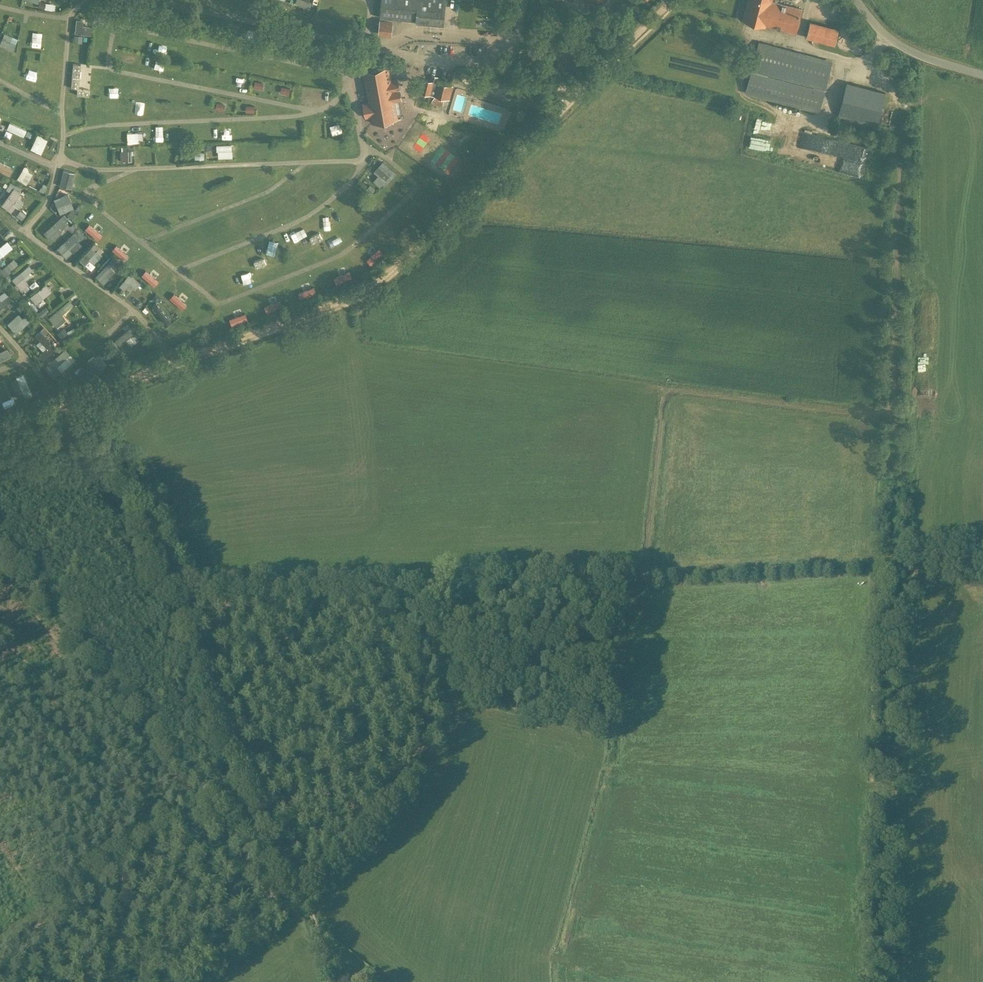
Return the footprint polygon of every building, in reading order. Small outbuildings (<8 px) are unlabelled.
[(381,17),(444,22),(446,0),(382,0),(381,17)] [(768,0),(749,0),(743,20),(765,26),(765,25),(795,33),(802,9),(771,1),(768,0)] [(76,32),(93,35),(94,26),(84,24),(85,19),(78,18),(76,32)] [(396,19),(382,19),(382,35),(396,35),(396,19)] [(806,38),(835,45),(839,28),(811,21),(806,38)] [(16,49),(20,37),(4,33),(1,46),(16,49)] [(758,44),(746,91),(818,110),(831,64),(758,44)] [(79,89),(81,64),(73,64),(71,88),(79,89)] [(148,64),(147,73),(155,74),(156,65),(148,64)] [(397,80),(391,81),(388,67),(364,71),(373,123),(397,119),(395,105),(401,104),(397,80)] [(418,92),(433,95),(432,100),(444,102),(445,98),(450,100),(453,86),(422,78),(418,92)] [(284,86),(282,92),(291,94),(293,88),(284,86)] [(843,97),(838,116),(877,126),(882,108),(843,97)] [(218,109),(227,110),(228,103),(218,102),(218,109)] [(759,121),(756,128),(769,133),(772,126),(759,121)] [(26,136),(28,129),(11,122),(8,129),(26,136)] [(873,147),(804,131),(801,144),(805,145),(801,162),(866,176),(873,147)] [(39,134),(32,149),(43,154),(49,139),(39,134)] [(48,143),(56,146),(59,140),(51,137),(48,143)] [(235,157),(235,143),(219,144),(220,158),(235,157)] [(122,160),(134,161),(134,150),(122,150),(122,160)] [(158,152),(159,163),(170,162),(170,151),(158,152)] [(375,180),(383,188),(398,173),(386,160),(375,170),(381,175),(375,180)] [(15,168),(0,161),(0,169),(11,175),(15,168)] [(26,167),(18,178),(27,184),(35,173),(26,167)] [(59,186),(72,188),(75,172),(63,170),(59,186)] [(15,213),(24,199),(19,196),(22,191),(15,187),(3,205),(15,213)] [(61,213),(76,207),(70,193),(55,199),(61,213)] [(71,218),(79,213),(76,208),(68,213),(71,218)] [(24,220),(28,214),(21,210),(17,216),(24,220)] [(52,240),(69,228),(72,232),(76,228),(69,219),(70,218),(67,214),(45,230),(52,240)] [(90,223),(86,229),(100,239),(104,234),(90,223)] [(69,258),(83,244),(80,241),(87,234),(79,227),(59,248),(69,258)] [(312,237),(315,243),(324,238),(321,233),(312,237)] [(14,246),(9,239),(0,246),(0,258),(14,246)] [(114,250),(124,258),(128,252),(118,244),(114,250)] [(81,260),(86,264),(90,259),(96,263),(103,254),(92,245),(81,260)] [(117,271),(113,267),(120,260),(115,256),(97,276),(106,284),(117,271)] [(15,258),(2,268),(7,274),(20,264),(15,258)] [(266,258),(256,261),(258,267),(268,264),(266,258)] [(90,260),(86,265),(93,270),(96,264),(90,260)] [(22,289),(30,283),(25,276),(34,269),(30,264),(13,278),(22,289)] [(156,286),(161,281),(148,269),(143,275),(156,286)] [(339,283),(353,275),(351,270),(336,278),(339,283)] [(132,273),(121,285),(127,290),(132,282),(138,287),(143,281),(132,273)] [(38,303),(53,290),(47,283),(31,296),(38,303)] [(315,286),(300,293),(303,298),(318,292),(315,286)] [(15,301),(7,290),(0,295),(0,297),(2,300),(0,301),(0,311),(15,301)] [(176,293),(171,298),(185,309),(189,303),(176,293)] [(69,318),(64,313),(75,304),(71,299),(50,316),(58,326),(69,318)] [(266,305),(269,312),(285,305),(283,299),(266,305)] [(8,324),(18,333),(32,319),(28,314),(24,318),(19,313),(8,324)] [(248,313),(232,318),(234,324),(250,319),(248,313)] [(46,347),(52,342),(45,334),(49,331),(45,326),(35,335),(46,347)] [(59,332),(62,337),(70,332),(66,327),(59,332)] [(127,329),(127,339),(135,340),(135,329),(127,329)] [(8,347),(5,342),(0,345),(0,352),(8,347)] [(55,379),(78,358),(67,347),(44,368),(55,379)] [(13,356),(10,348),(0,352),(0,361),(13,356)] [(25,374),(12,380),(21,397),(33,391),(25,374)]
